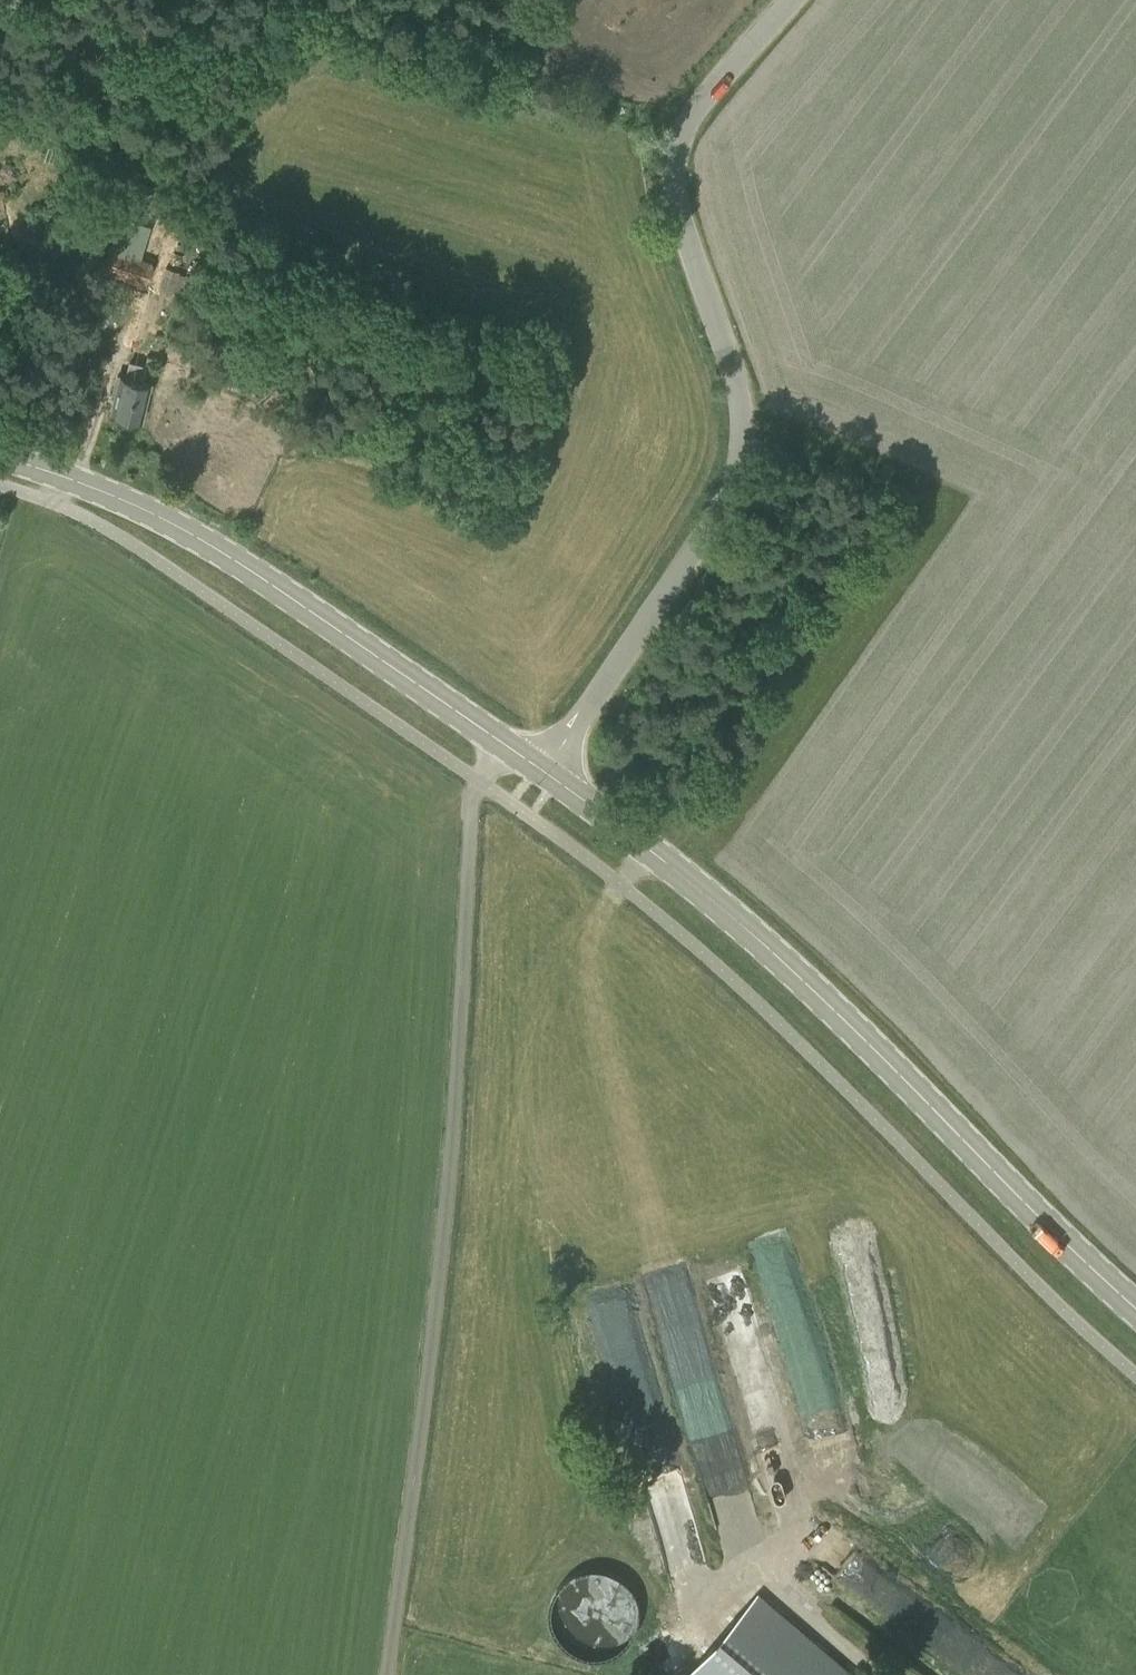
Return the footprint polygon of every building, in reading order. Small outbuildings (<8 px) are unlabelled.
[(145,286),(153,264),(111,250),(103,272),(145,286)] [(183,294),(189,273),(163,266),(157,290),(171,293),(172,291),(183,294)] [(136,421),(138,416),(142,417),(150,383),(142,381),(146,365),(129,360),(125,377),(123,377),(114,415),(136,421)] [(263,393),(267,375),(232,366),(227,384),(263,393)] [(757,1593),(686,1674),(852,1674),(757,1593)]
